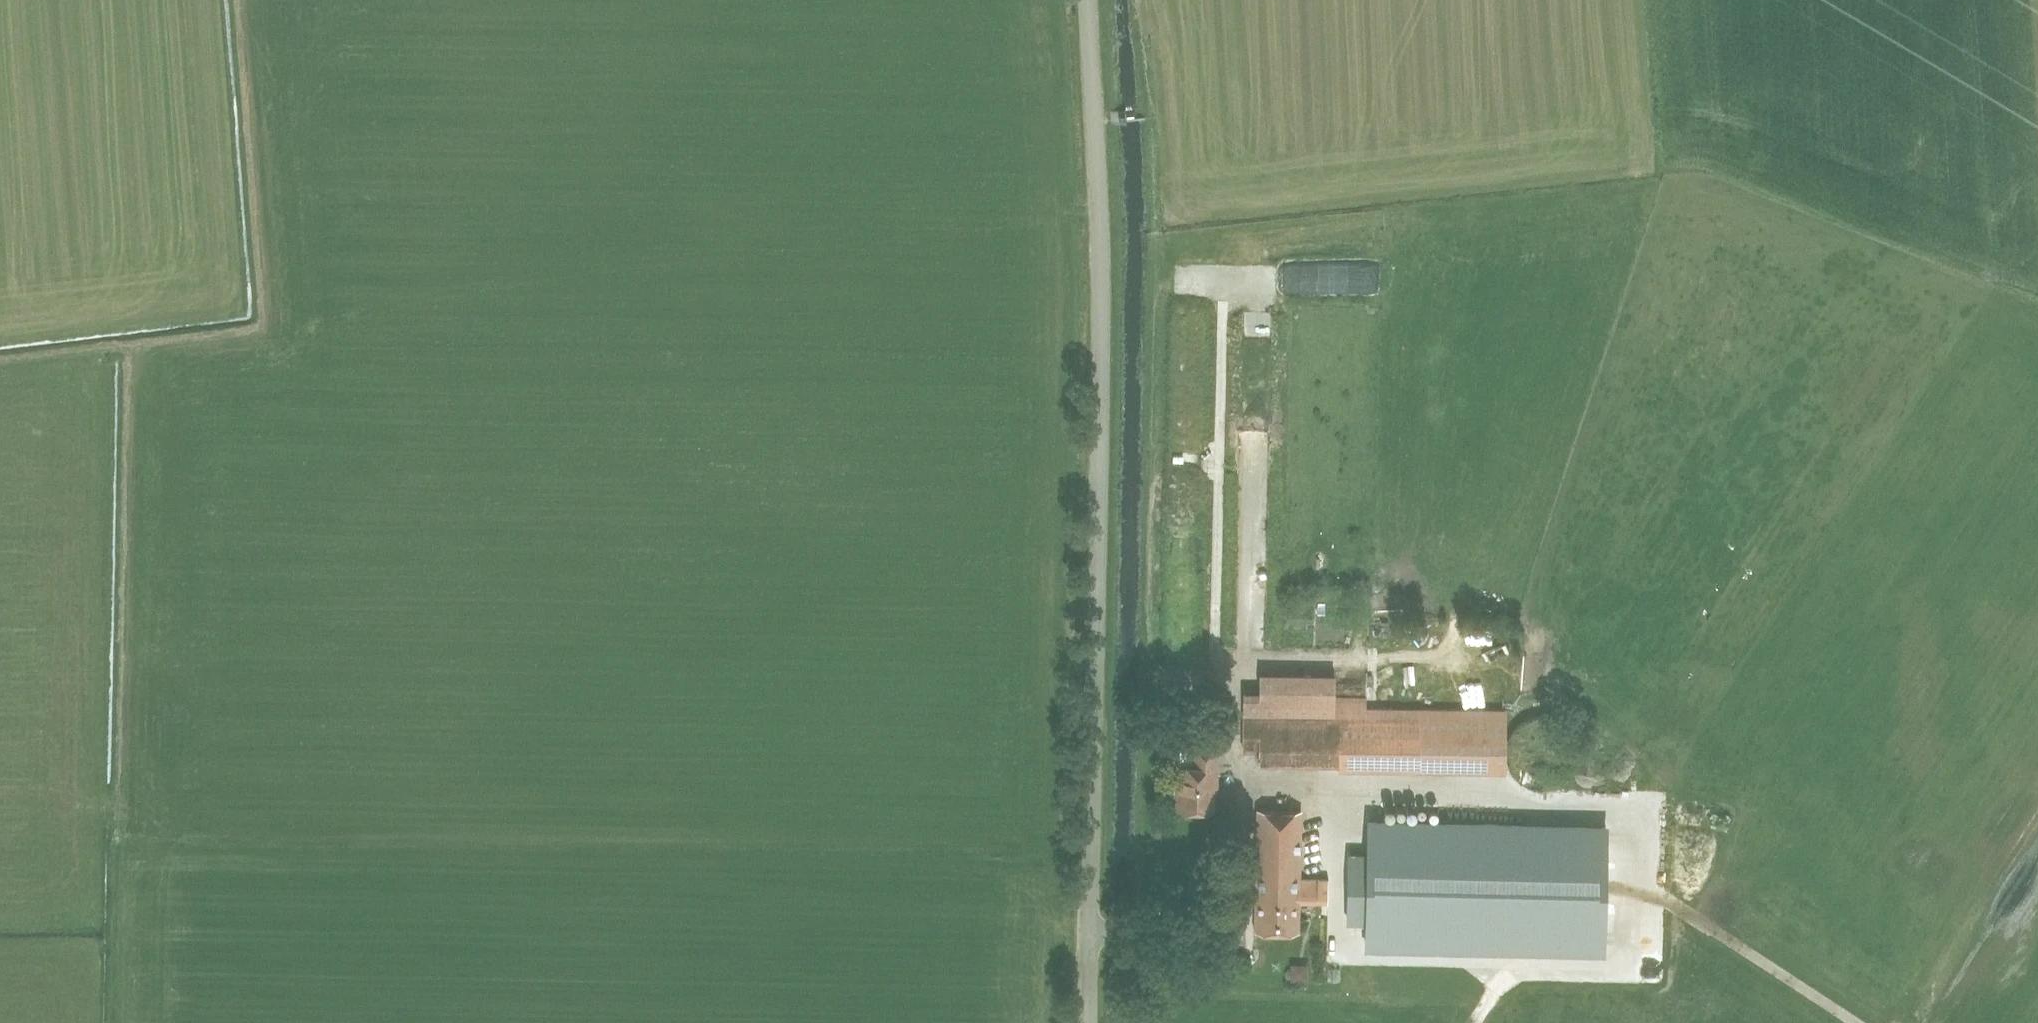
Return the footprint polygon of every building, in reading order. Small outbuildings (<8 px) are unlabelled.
[(1398,637),(1398,618),(1378,617),(1378,637),(1398,637)] [(1243,716),(1243,750),(1259,750),(1259,760),(1338,761),(1338,769),(1421,769),(1505,770),(1506,709),(1366,708),(1366,698),(1335,697),(1335,672),(1259,671),(1259,690),(1243,690),(1243,714),(1243,716)] [(1216,783),(1217,751),(1194,751),(1194,765),(1178,765),(1177,807),(1213,809),(1213,783),(1216,783)] [(1258,809),(1256,930),(1298,931),(1299,901),(1328,902),(1328,877),(1317,877),(1317,879),(1299,878),(1301,810),(1258,809)] [(1603,950),(1606,825),(1368,820),(1368,854),(1349,853),(1348,921),(1366,922),(1366,944),(1603,950)]
